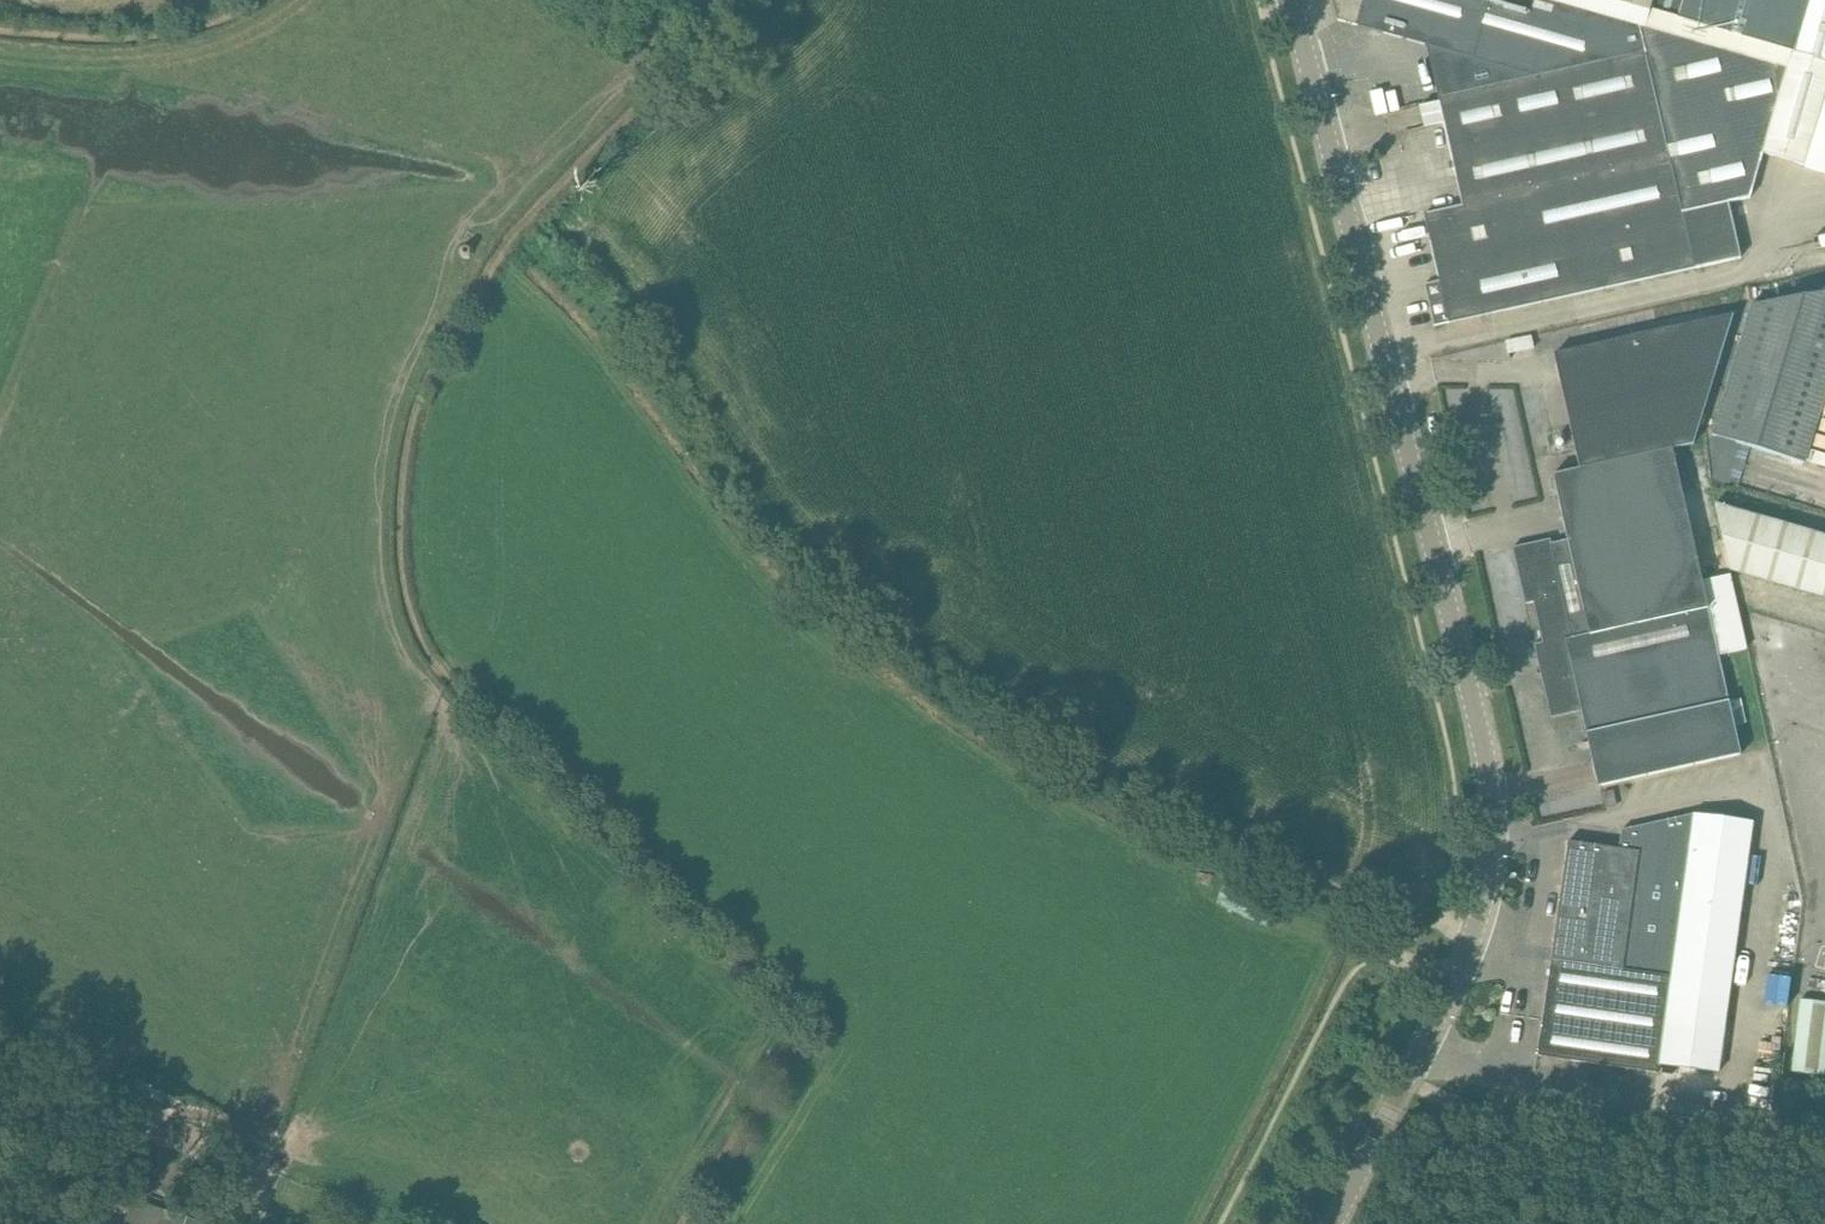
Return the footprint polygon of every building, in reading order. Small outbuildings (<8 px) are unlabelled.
[(1545,0),(1334,0),(1339,20),(1427,45),(1435,81),(1556,54),(1545,0)] [(1556,54),(1637,37),(1804,88),(1824,18),(1824,0),(1545,0),(1556,54)] [(1783,161),(1807,169),(1824,174),(1824,18),(1804,88),(1792,131),(1783,161)] [(1463,206),(1792,131),(1804,88),(1637,37),(1556,54),(1435,81),(1444,122),(1463,206)] [(1764,154),(1783,161),(1792,131),(1463,206),(1425,214),(1443,295),(1429,299),(1438,342),(1493,329),(1490,313),(1742,259),(1729,203),(1751,197),(1764,154)] [(1824,402),(1824,293),(1752,304),(1713,435),(1806,463),(1824,402)] [(1555,481),(1675,453),(1674,448),(1696,443),(1735,314),(1555,355),(1580,469),(1554,475),(1555,481)] [(1534,602),(1539,622),(1704,585),(1704,584),(1675,453),(1555,481),(1568,540),(1552,544),(1551,539),(1513,547),(1526,604),(1534,602)] [(1717,505),(1731,570),(1824,597),(1824,536),(1717,505)] [(1704,585),(1539,622),(1543,643),(1535,644),(1551,718),(1582,711),(1599,786),(1739,755),(1733,725),(1749,721),(1743,699),(1728,703),(1717,657),(1748,648),(1732,575),(1704,584),(1704,585)] [(1719,1073),(1750,852),(1755,821),(1697,811),(1646,824),(1623,830),(1620,848),(1569,841),(1552,961),(1544,1019),(1540,1045),(1539,1056),(1658,1072),(1659,1065),(1719,1073)] [(1824,1076),(1824,1002),(1803,999),(1792,1072),(1824,1076)] [(164,1209),(159,1223),(202,1223),(164,1209)]
